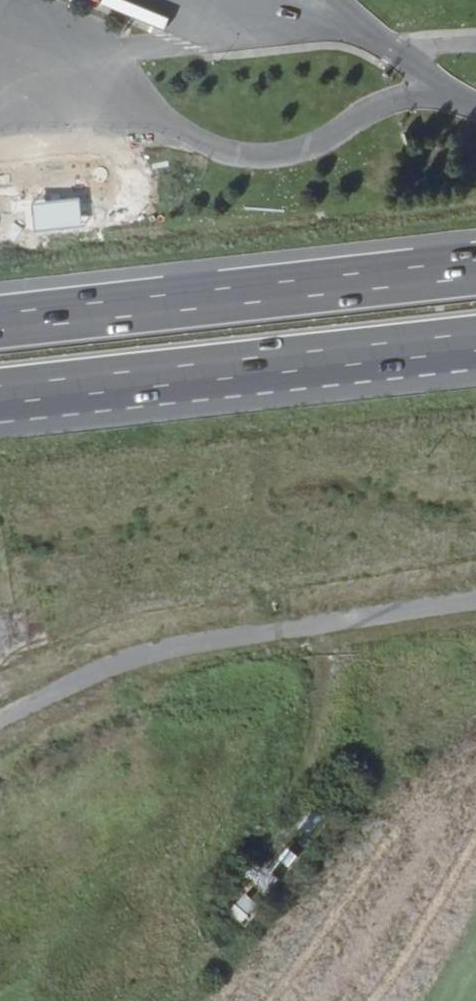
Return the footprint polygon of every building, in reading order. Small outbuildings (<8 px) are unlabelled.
[(311,836),(319,817),(308,812),(300,830),(311,836)] [(240,925),(256,906),(243,895),(227,914),(240,925)]
